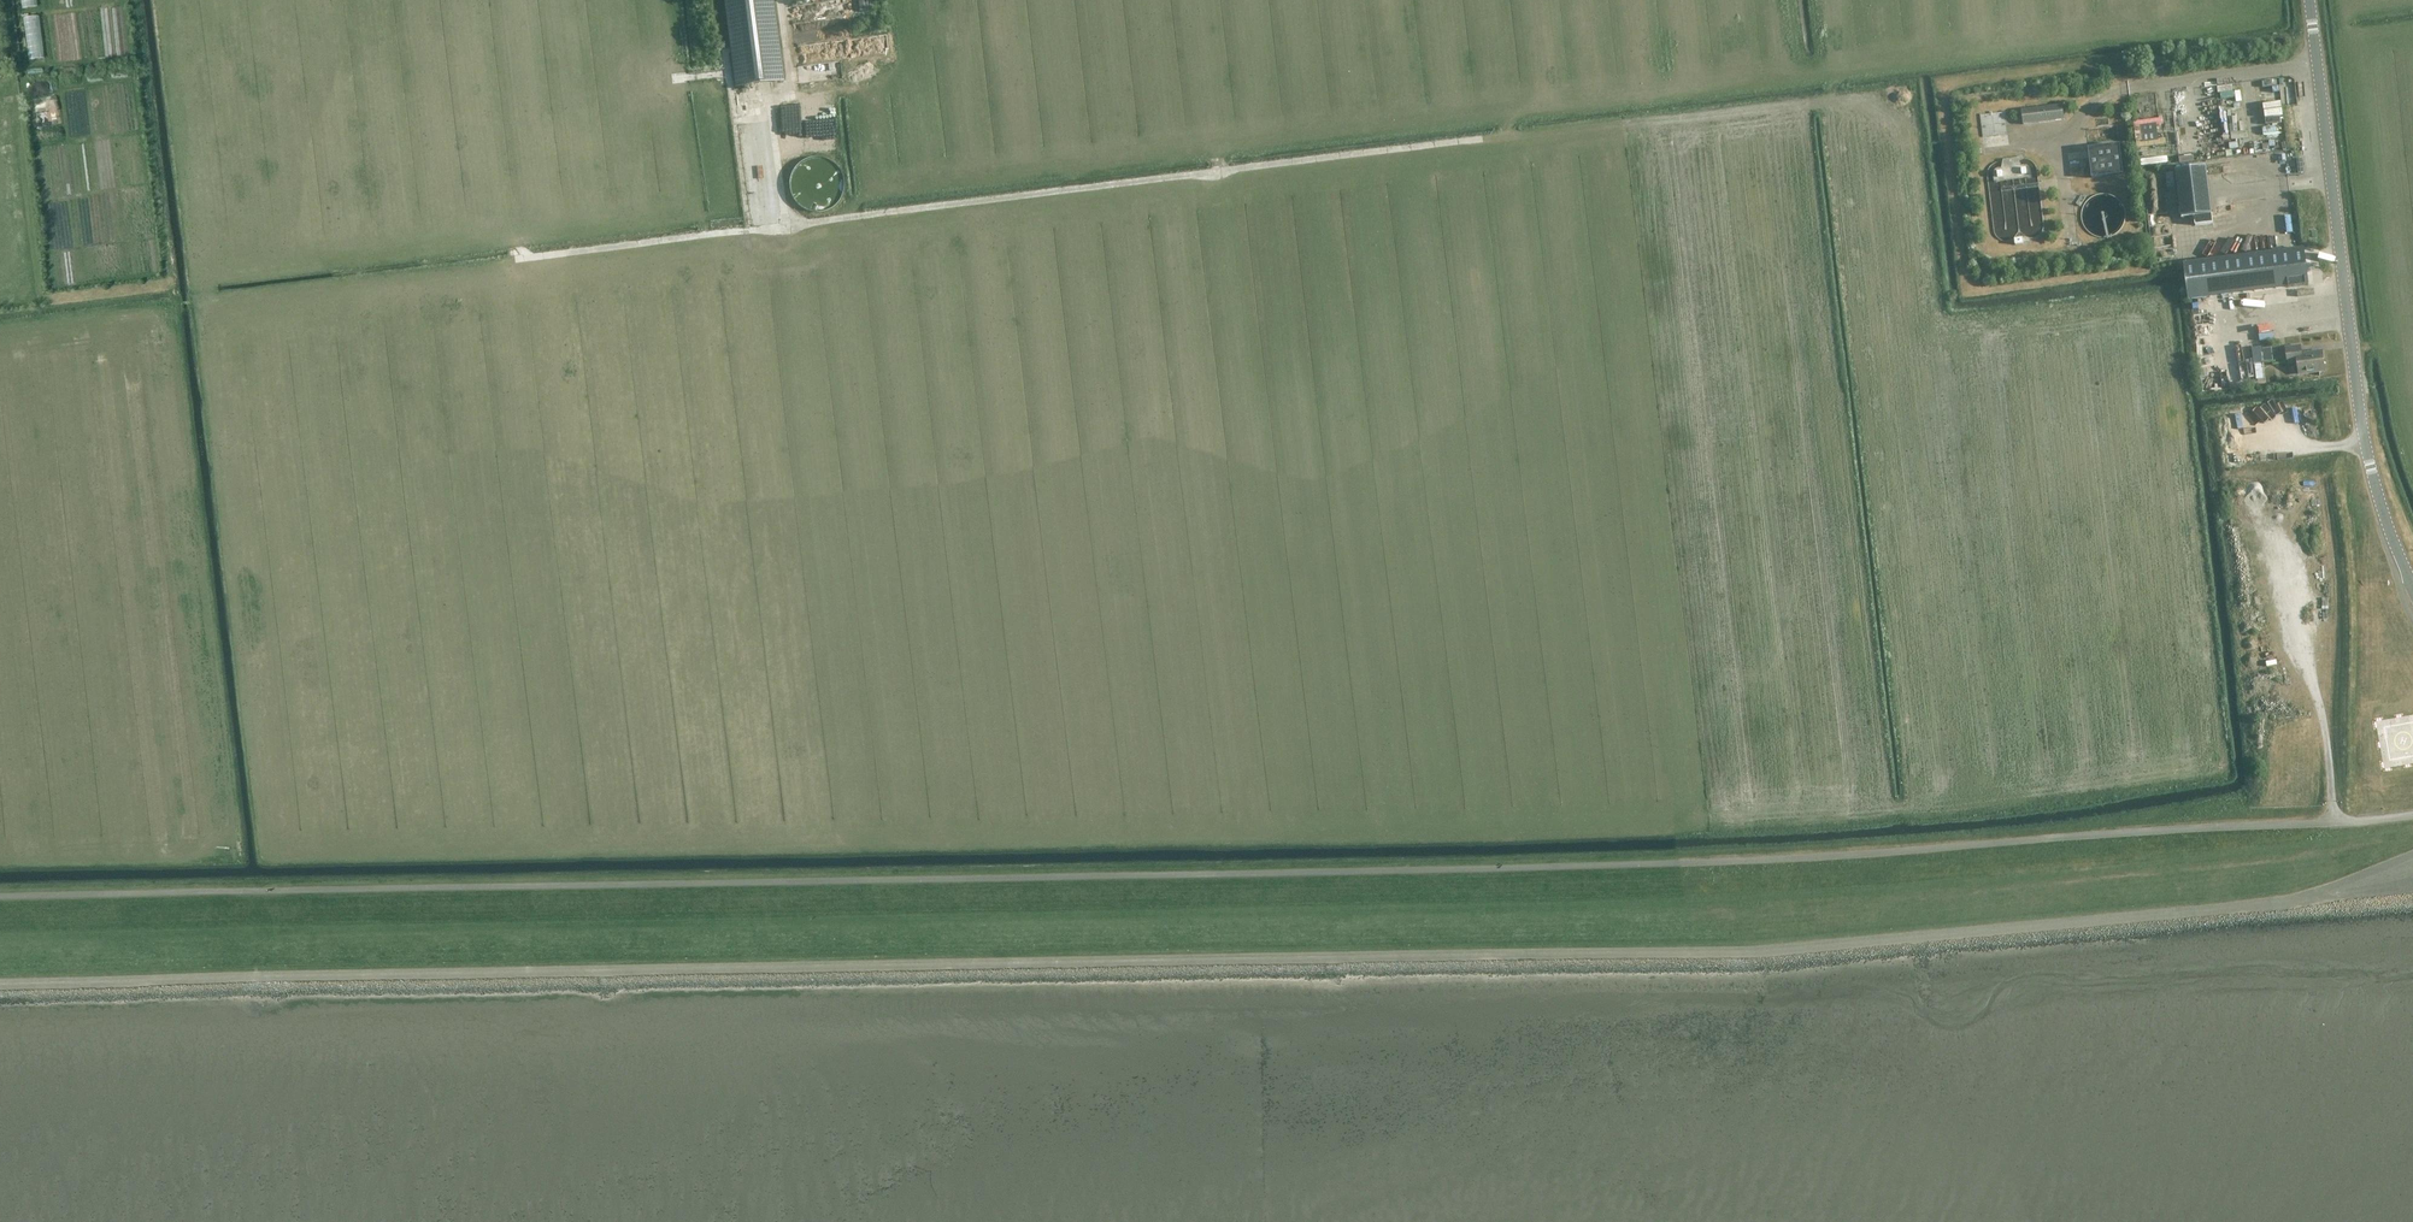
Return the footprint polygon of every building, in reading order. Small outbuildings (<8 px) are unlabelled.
[(773,0),(724,0),(735,88),(784,81),(773,0)] [(27,16),(29,58),(45,57),(43,16),(27,16)] [(2181,92),(2175,93),(2176,105),(2183,104),(2181,92)] [(788,106),(791,121),(802,119),(799,104),(788,106)] [(2062,105),(2021,110),(2023,125),(2064,120),(2062,105)] [(2007,110),(1981,114),(1986,147),(2012,143),(2007,110)] [(2139,120),(2143,145),(2164,142),(2162,128),(2161,128),(2159,118),(2139,120)] [(2119,145),(2088,149),(2092,179),(2123,175),(2119,145)] [(2167,157),(2140,158),(2140,165),(2168,164),(2167,157)] [(844,194),(845,186),(844,177),(840,169),(833,163),(825,159),(816,158),(807,160),(799,165),(793,172),(790,181),(790,191),(793,200),(799,207),(807,212),(816,214),(826,212),(834,209),(840,202),(844,194)] [(1992,177),(1993,185),(2012,183),(2018,229),(2018,234),(2017,237),(2015,241),(2015,250),(2032,249),(2031,241),(2030,241),(2025,240),(2022,237),(2021,234),(2020,229),(2015,183),(2032,181),(2032,173),(2030,171),(2027,169),(2024,168),(2020,169),(2017,164),(2016,161),(2002,162),(2001,165),(2000,171),(1996,172),(1993,174),(1992,177)] [(2213,224),(2206,167),(2175,171),(2181,218),(2195,217),(2196,226),(2213,224)] [(2303,249),(2184,264),(2189,300),(2308,285),(2303,249)] [(2261,340),(2277,336),(2276,331),(2260,334),(2261,340)] [(2271,347),(2262,348),(2264,362),(2272,361),(2271,347)] [(2300,347),(2285,349),(2287,364),(2297,363),(2299,374),(2324,371),(2322,353),(2301,355),(2300,347)] [(2386,767),(2412,762),(2412,715),(2397,718),(2398,724),(2387,726),(2390,744),(2382,746),(2386,767)]
